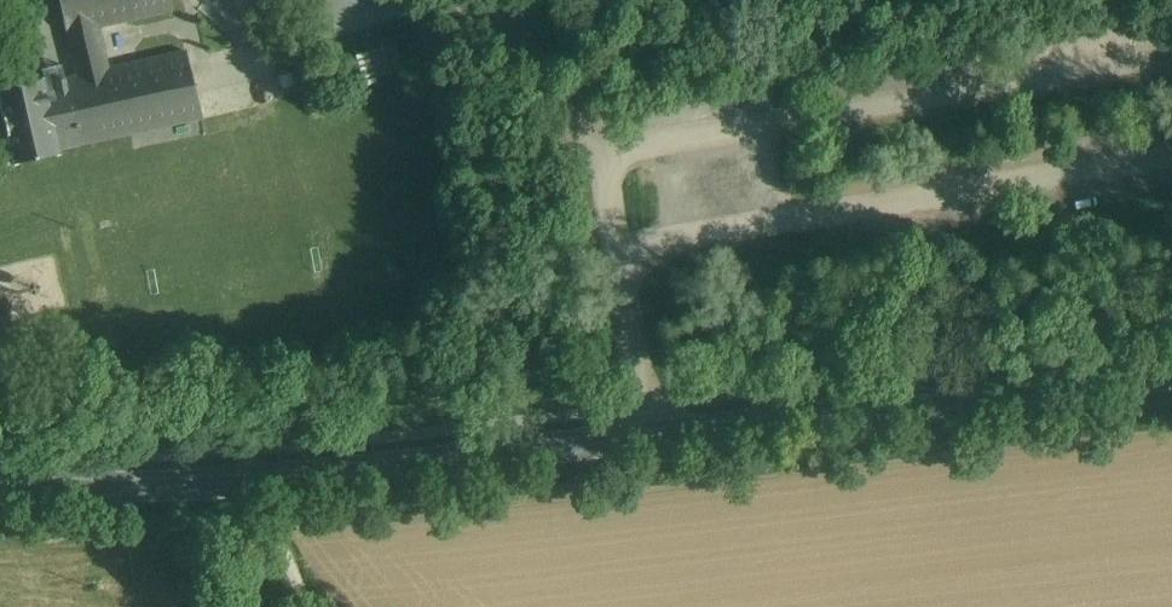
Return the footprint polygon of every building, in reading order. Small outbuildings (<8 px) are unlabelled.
[(64,34),(97,27),(169,10),(167,0),(57,0),(64,34)] [(187,51),(105,68),(97,27),(64,34),(73,76),(44,82),(57,148),(201,119),(187,51)] [(370,48),(375,74),(389,72),(384,45),(370,48)] [(0,86),(0,104),(12,162),(58,153),(57,148),(44,82),(43,77),(0,86)] [(2,293),(7,312),(63,298),(51,253),(0,266),(0,294),(2,293)]
